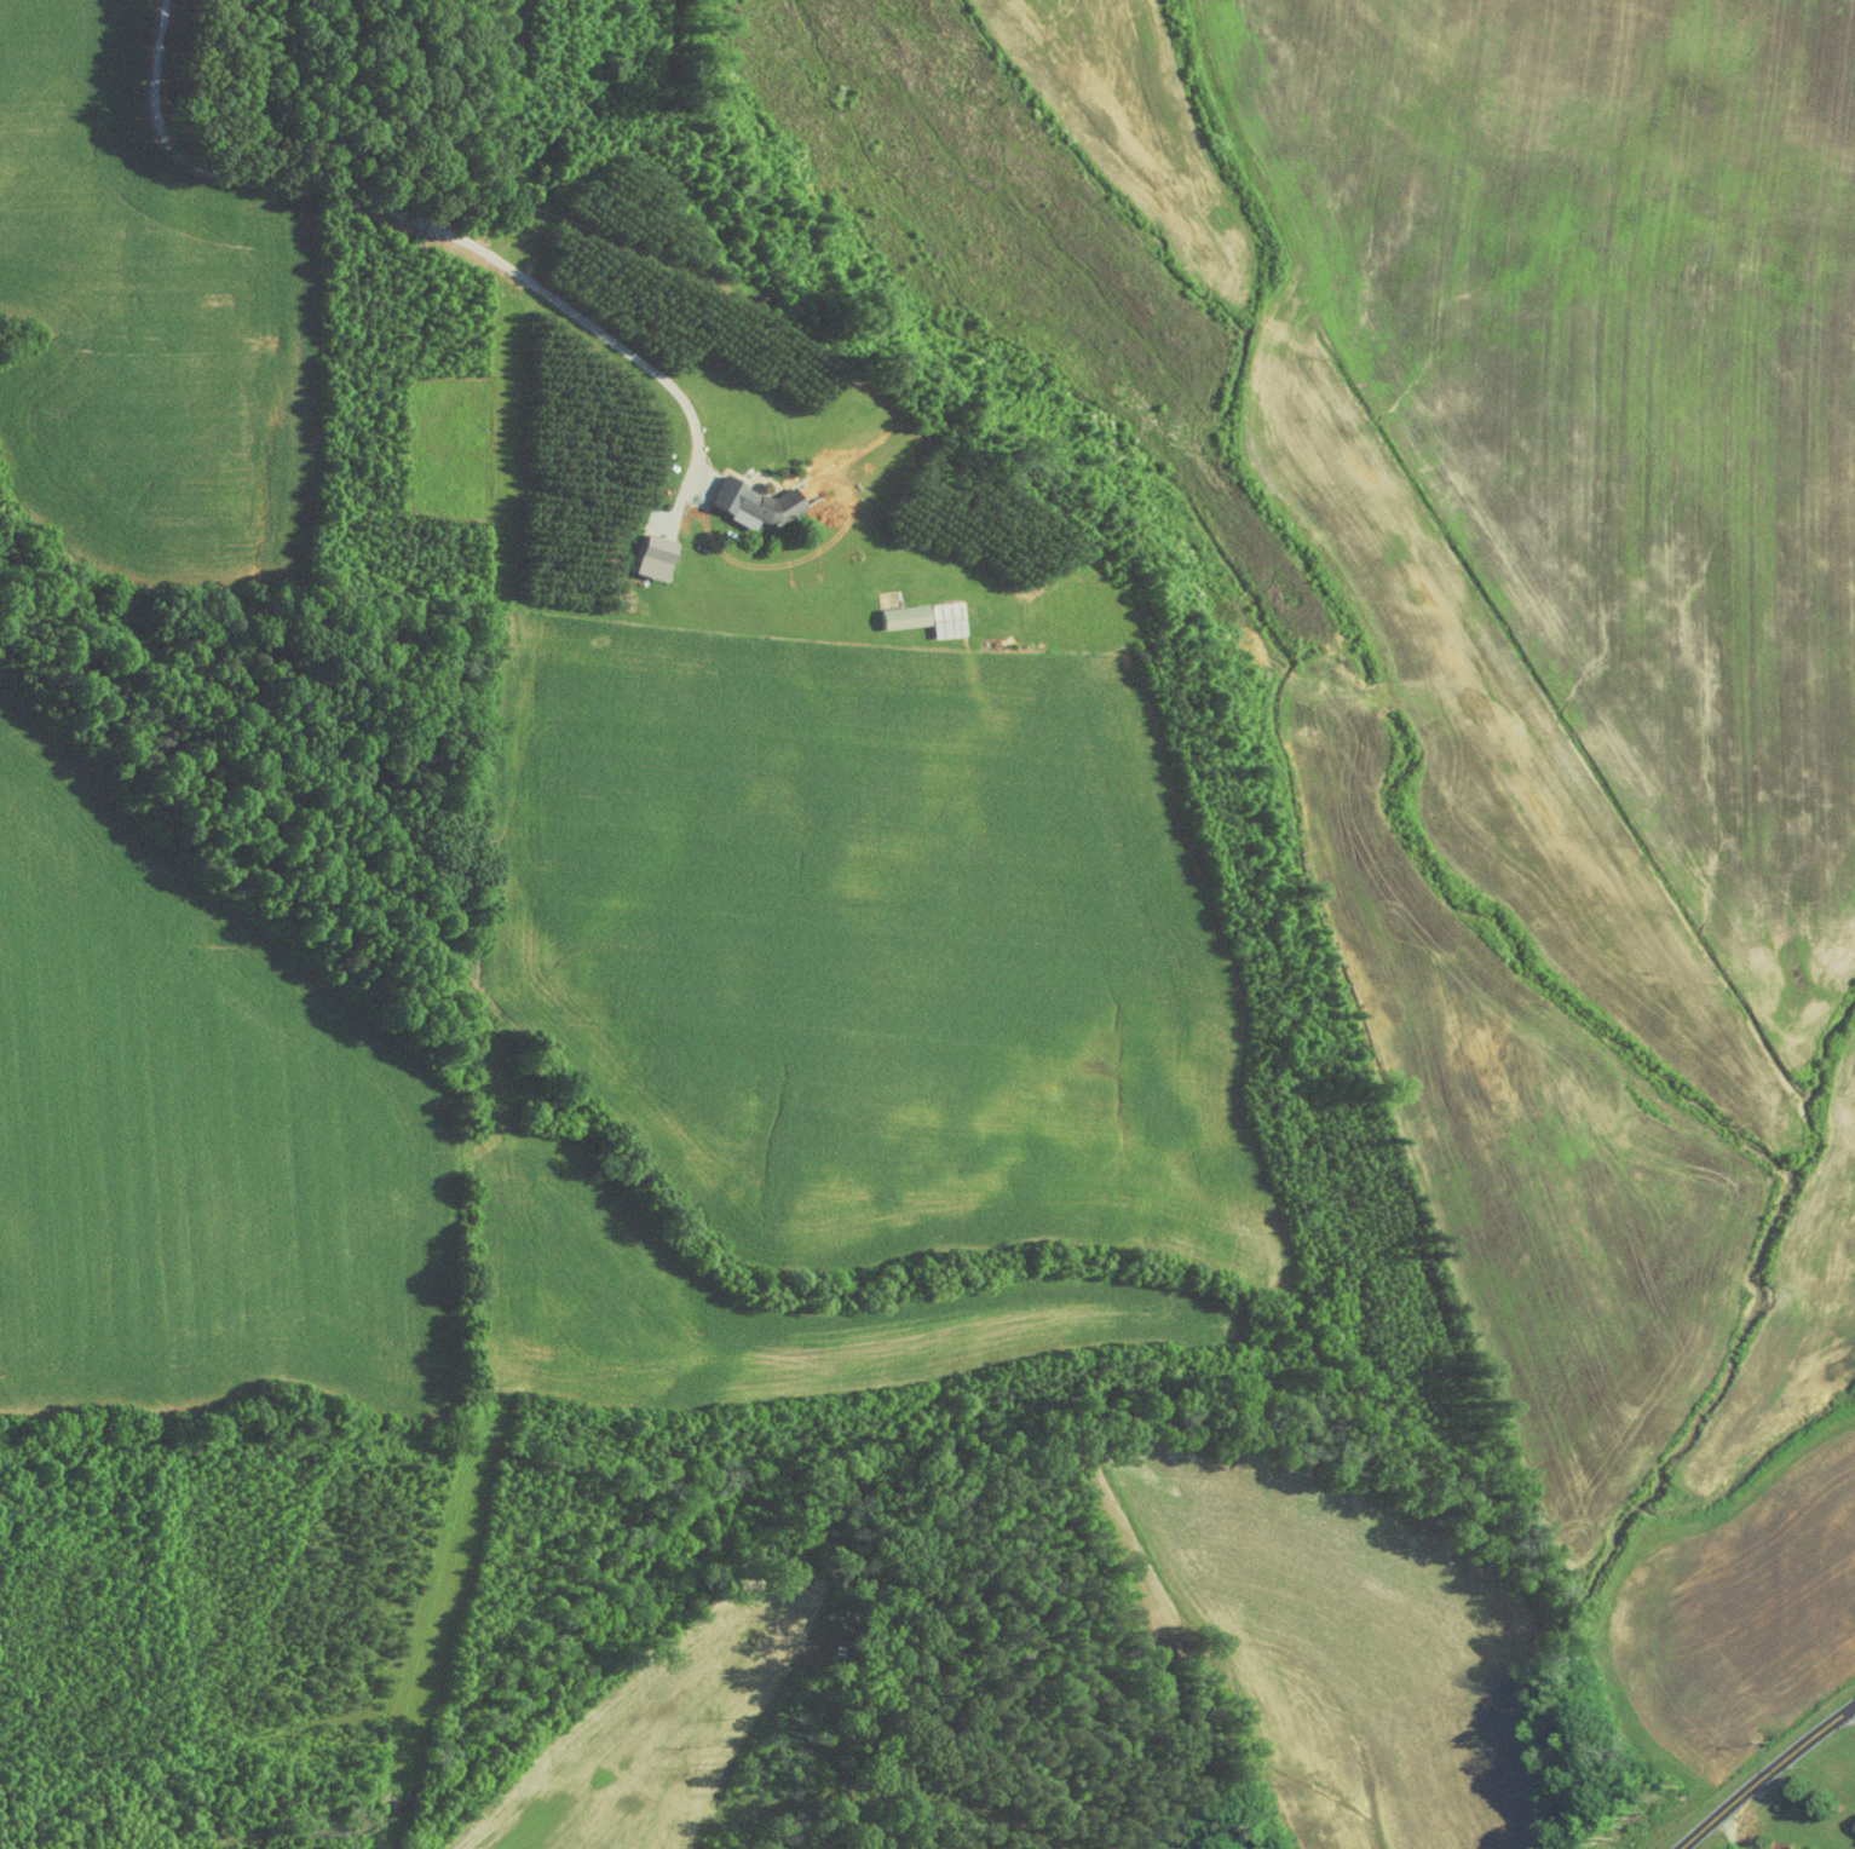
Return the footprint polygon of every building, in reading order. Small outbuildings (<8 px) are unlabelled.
[(726,516),(729,509),(790,529),(801,498),(792,495),(794,488),(780,484),(775,499),(714,479),(704,509),(726,516)] [(627,573),(657,583),(670,543),(640,533),(627,573)] [(926,638),(959,634),(955,599),(922,603),(873,608),(875,629),(925,624),(926,638)]
